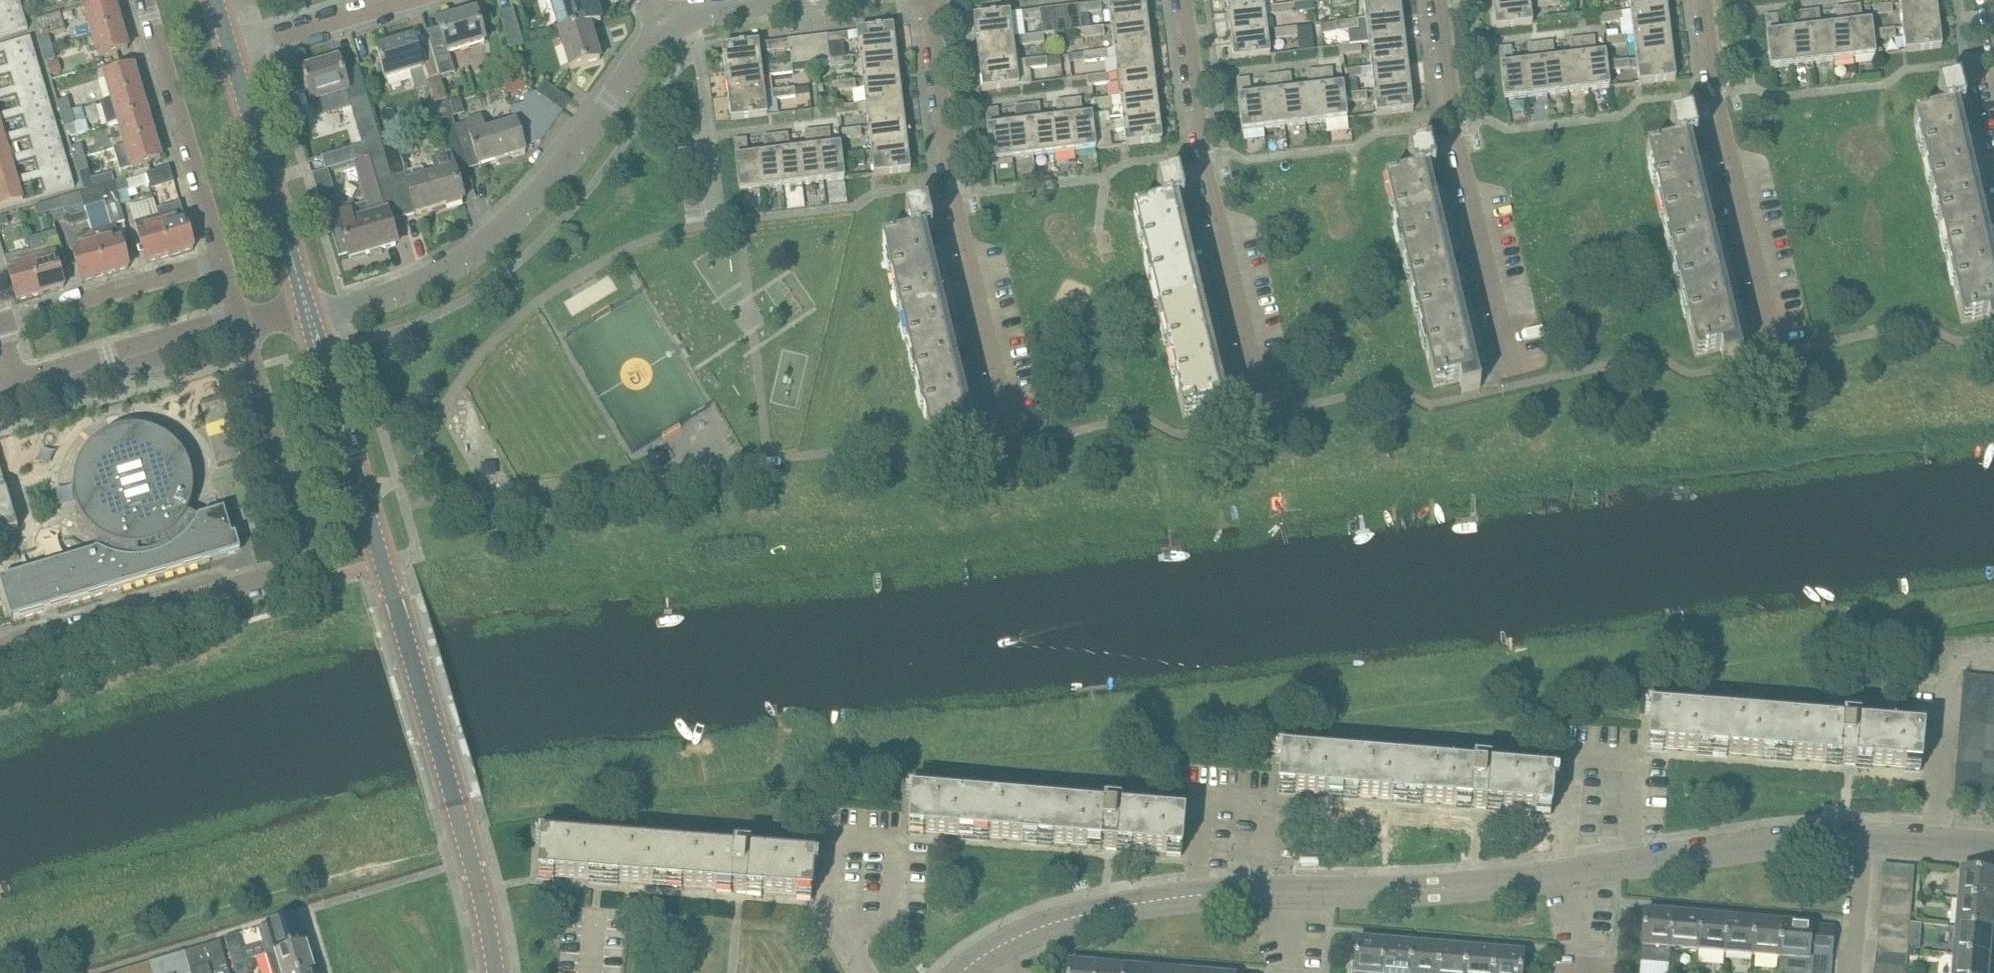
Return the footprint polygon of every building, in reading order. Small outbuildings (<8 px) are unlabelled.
[(21,6),(19,0),(0,0),(0,13),(21,6)] [(31,11),(39,8),(37,0),(27,0),(31,11)] [(559,32),(559,33),(600,21),(594,0),(550,0),(559,32)] [(1108,1),(1111,25),(1147,20),(1145,0),(1112,0),(1108,1)] [(1228,11),(1264,7),(1263,0),(1226,0),(1228,11)] [(1365,19),(1401,14),(1400,0),(1363,0),(1365,19)] [(1532,23),(1529,0),(1520,0),(1493,3),(1496,28),(1532,23)] [(1666,0),(1629,0),(1630,11),(1667,7),(1666,0)] [(1902,27),(1938,23),(1935,0),(1925,0),(1899,3),(1902,27)] [(1100,2),(1082,4),(1083,13),(1101,11),(1100,2)] [(86,12),(92,34),(121,26),(114,3),(86,12)] [(1272,6),(1273,14),(1295,12),(1294,4),(1294,3),(1272,6)] [(1068,31),(1081,29),(1078,4),(1065,6),(1068,31)] [(1848,6),(1850,24),(1854,58),(1875,55),(1873,39),(1872,31),(1871,21),(1859,23),(1858,19),(1862,18),(1860,4),(1848,6)] [(1892,13),(1891,4),(1873,6),(1874,15),(1892,13)] [(27,28),(21,6),(0,13),(0,36),(27,28)] [(1055,32),(1068,31),(1065,6),(1052,7),(1055,32)] [(1833,60),(1854,58),(1850,24),(1848,6),(1835,7),(1837,21),(1841,21),(1841,25),(1829,26),(1833,60)] [(1039,9),(1042,33),(1042,34),(1055,32),(1052,7),(1039,9)] [(1267,30),(1264,7),(1228,11),(1231,35),(1267,30)] [(1633,34),(1669,30),(1667,7),(1630,11),(1633,34)] [(523,44),(523,43),(513,8),(499,12),(510,48),(523,44)] [(1035,9),(1018,11),(1019,21),(1036,19),(1035,9)] [(1833,60),(1829,26),(1817,28),(1817,24),(1820,23),(1819,9),(1806,11),(1812,62),(1833,60)] [(443,35),(429,39),(429,42),(440,76),(455,72),(449,53),(485,42),(475,11),(439,22),(443,35)] [(1792,65),(1812,62),(1806,11),(1794,12),(1796,26),(1799,26),(1800,30),(1788,31),(1792,65)] [(1010,12),(973,17),(976,41),(1013,37),(1010,12)] [(1624,21),(1622,12),(1601,15),(1602,23),(1624,21)] [(39,38),(47,35),(64,30),(59,13),(33,20),(39,38)] [(1358,29),(1348,30),(1350,45),(1360,44),(1368,43),(1404,38),(1401,14),(1365,19),(1357,20),(1358,29)] [(1767,33),(1766,34),(1770,67),(1792,65),(1788,31),(1776,32),(1775,29),(1779,28),(1777,14),(1765,16),(1767,33)] [(1111,25),(1114,49),(1150,44),(1147,20),(1111,25)] [(1357,20),(1320,25),(1321,34),(1348,30),(1358,29),(1357,20)] [(600,21),(559,33),(570,68),(600,60),(589,25),(600,21)] [(1902,27),(1905,51),(1941,47),(1938,23),(1902,27)] [(121,26),(92,34),(99,57),(128,48),(121,26)] [(856,31),(859,55),(896,51),(893,26),(856,31)] [(1103,26),(1081,29),(1083,38),(1104,35),(1103,26)] [(1297,36),(1296,27),(1275,30),(1276,38),(1297,36)] [(1312,28),(1300,30),(1302,50),(1314,48),(1312,28)] [(1895,37),(1894,28),(1872,31),(1873,39),(1895,37)] [(1234,59),(1270,55),(1267,30),(1231,35),(1234,59)] [(1672,54),(1669,30),(1633,34),(1636,58),(1672,54)] [(831,34),(827,35),(828,44),(832,43),(844,42),(850,41),(849,32),(831,34)] [(1042,33),(1021,36),(1022,45),(1043,42),(1042,34),(1042,33)] [(39,38),(42,50),(51,47),(47,35),(39,38)] [(817,61),(830,59),(830,58),(827,35),(814,36),(817,61)] [(1627,44),(1625,35),(1607,38),(1608,46),(1627,44)] [(2,56),(6,67),(36,58),(29,36),(0,45),(0,56),(2,56)] [(801,38),(804,62),(817,61),(814,36),(801,38)] [(1582,38),(1584,55),(1593,54),(1592,51),(1596,50),(1594,36),(1582,38)] [(1016,61),(1013,37),(976,41),(979,65),(1016,61)] [(413,38),(377,49),(385,79),(410,72),(416,91),(427,88),(437,122),(452,118),(452,116),(451,114),(448,103),(440,76),(429,42),(415,46),(414,40),(413,38)] [(791,64),(804,62),(801,38),(788,39),(789,48),(791,63),(791,64)] [(1404,38),(1368,43),(1371,66),(1407,62),(1404,38)] [(1575,56),(1584,55),(1582,38),(1569,39),(1571,53),(1575,53),(1575,56)] [(788,39),(766,42),(767,51),(789,48),(788,39)] [(1552,41),(1540,42),(1542,60),(1551,59),(1551,55),(1554,55),(1552,41)] [(1534,61),(1542,60),(1540,42),(1528,44),(1529,58),(1533,57),(1534,61)] [(722,47),(725,71),(761,67),(758,43),(722,47)] [(1114,49),(1117,73),(1153,68),(1150,44),(1114,49)] [(1361,53),(1360,44),(1350,45),(1338,47),(1339,55),(1361,53)] [(1511,46),(1499,47),(1501,65),(1510,64),(1509,60),(1513,60),(1511,46)] [(54,59),(51,47),(42,50),(46,62),(54,59)] [(1107,59),(1106,50),(1084,53),(1085,62),(1107,59)] [(859,55),(862,79),(898,75),(896,51),(859,55)] [(1609,87),(1607,71),(1606,62),(1605,53),(1593,54),(1584,55),(1588,89),(1609,87)] [(1636,58),(1639,83),(1675,79),(1672,54),(1636,58)] [(1567,92),(1588,89),(1584,55),(1575,56),(1563,58),(1567,92)] [(851,56),(830,58),(830,59),(831,67),(852,65),(851,56)] [(1046,66),(1045,57),(1024,60),(1025,68),(1046,66)] [(8,77),(12,88),(42,79),(36,58),(6,67),(0,69),(0,79),(8,77)] [(1546,94),(1567,92),(1563,58),(1551,59),(1542,60),(1546,94)] [(1629,68),(1628,59),(1606,62),(1607,71),(1629,68)] [(305,70),(303,70),(312,101),(317,117),(351,107),(362,145),(380,140),(376,126),(367,97),(358,68),(342,73),(338,60),(320,66),(319,63),(305,68),(305,70)] [(1526,97),(1546,94),(1542,60),(1534,61),(1522,63),(1526,97)] [(58,61),(48,64),(51,76),(62,73),(58,61)] [(1016,61),(979,65),(982,89),(1018,85),(1016,61)] [(1407,62),(1371,66),(1374,90),(1410,86),(1407,62)] [(792,72),(791,64),(791,63),(769,66),(770,75),(792,72)] [(1504,99),(1526,97),(1522,63),(1510,64),(1501,65),(1500,65),(1504,99)] [(133,67),(105,76),(111,99),(140,90),(133,67)] [(764,91),(761,67),(725,71),(728,95),(764,91)] [(1364,76),(1363,67),(1345,70),(1346,78),(1364,76)] [(1156,92),(1153,68),(1117,73),(1120,97),(1156,92)] [(1319,69),(1322,87),(1330,86),(1330,82),(1333,82),(1332,68),(1319,69)] [(1313,88),(1322,87),(1319,69),(1307,71),(1309,85),(1312,84),(1313,88)] [(1278,74),(1280,92),(1289,91),(1288,87),(1292,87),(1290,73),(1278,74)] [(1110,83),(1109,74),(1087,77),(1088,86),(1110,83)] [(1271,93),(1280,92),(1278,74),(1266,76),(1267,90),(1271,89),(1271,93)] [(865,103),(901,98),(898,75),(862,79),(865,103)] [(1236,79),(1239,97),(1247,96),(1247,92),(1250,92),(1249,78),(1236,79)] [(15,97),(18,109),(48,100),(42,79),(12,88),(0,92),(0,102),(15,97)] [(855,88),(854,80),(833,82),(834,91),(855,88)] [(544,81),(536,92),(562,111),(570,100),(544,81)] [(528,88),(521,82),(505,87),(508,94),(528,88)] [(1347,118),(1345,103),(1344,94),(1343,84),(1330,86),(1322,87),(1326,121),(1347,118)] [(1374,90),(1377,115),(1413,110),(1410,86),(1374,90)] [(1959,88),(1958,86),(1937,91),(1942,112),(1913,119),(1961,323),(1987,318),(1989,329),(1993,328),(1993,289),(1956,127),(1967,124),(1959,88)] [(795,96),(794,87),(772,90),(773,98),(795,96)] [(1305,123),(1326,121),(1322,87),(1313,88),(1301,89),(1305,123)] [(1301,89),(1289,91),(1280,92),(1284,126),(1305,123),(1301,89)] [(111,99),(100,102),(101,103),(107,125),(147,113),(140,90),(111,99)] [(767,115),(764,91),(728,95),(731,119),(767,115)] [(1367,100),(1366,91),(1344,94),(1345,103),(1367,100)] [(466,123),(455,127),(467,169),(468,170),(479,167),(525,153),(523,147),(538,143),(540,142),(562,111),(536,92),(523,96),(525,103),(511,108),(515,123),(485,131),(481,116),(465,120),(466,123)] [(1120,97),(1122,121),(1159,116),(1156,92),(1120,97)] [(1263,128),(1284,126),(1280,92),(1271,93),(1259,94),(1263,128)] [(1259,94),(1247,96),(1239,97),(1238,97),(1242,131),(1263,128),(1259,94)] [(865,103),(868,126),(904,122),(901,98),(865,103)] [(1068,99),(1070,117),(1079,116),(1079,112),(1082,112),(1080,98),(1068,99)] [(1113,107),(1112,98),(1094,100),(1095,109),(1113,107)] [(57,101),(61,114),(70,111),(66,99),(57,101)] [(460,99),(448,103),(451,114),(452,116),(464,113),(460,99)] [(1061,118),(1070,117),(1068,99),(1056,101),(1057,114),(1061,114),(1061,118)] [(21,119),(24,130),(55,121),(48,100),(18,109),(0,114),(0,138),(4,137),(1,125),(21,119)] [(858,112),(857,103),(836,106),(837,115),(858,112)] [(1039,103),(1027,104),(1029,122),(1038,121),(1037,117),(1041,116),(1039,103)] [(1020,123),(1029,122),(1027,104),(1014,106),(1016,119),(1019,119),(1020,123)] [(997,108),(985,109),(987,127),(996,126),(996,122),(999,121),(997,108)] [(73,123),(70,111),(61,114),(65,125),(73,123)] [(147,113),(107,125),(114,148),(125,144),(154,136),(147,113)] [(1096,149),(1094,133),(1093,124),(1092,114),(1079,116),(1070,117),(1074,151),(1096,149)] [(1122,121),(1125,145),(1162,140),(1159,116),(1122,121)] [(1054,154),(1074,151),(1070,117),(1061,118),(1049,119),(1054,154)] [(394,135),(380,140),(402,216),(416,212),(417,214),(463,201),(454,173),(467,169),(455,127),(452,118),(437,122),(447,155),(434,159),(438,175),(409,183),(394,135)] [(1700,156),(1691,121),(1690,118),(1669,123),(1674,145),(1645,152),(1695,356),(1720,350),(1723,362),(1736,358),(1688,159),(1700,156)] [(1033,156),(1054,154),(1049,119),(1038,121),(1029,122),(1033,156)] [(11,158),(7,146),(27,140),(31,152),(61,143),(55,121),(24,130),(4,137),(0,138),(0,161),(11,158)] [(904,122),(868,126),(871,150),(907,146),(904,122)] [(1029,122),(1020,123),(1008,124),(1012,158),(1033,156),(1029,122)] [(1115,122),(1093,124),(1094,133),(1116,131),(1115,122)] [(996,126),(987,127),(991,161),(1012,158),(1008,124),(996,126)] [(861,136),(860,127),(842,130),(843,138),(861,136)] [(829,128),(817,129),(819,147),(828,146),(827,142),(831,142),(829,128)] [(811,148),(819,147),(817,129),(805,131),(807,145),(810,144),(811,148)] [(786,133),(775,134),(777,152),(784,151),(784,147),(787,147),(786,133)] [(769,153),(777,152),(775,134),(763,136),(765,150),(768,149),(769,153)] [(160,159),(154,136),(125,144),(132,167),(160,159)] [(734,139),(736,157),(745,156),(744,152),(748,152),(746,138),(734,139)] [(362,145),(322,156),(323,158),(326,156),(330,168),(349,163),(354,161),(366,203),(336,212),(337,215),(332,216),(328,218),(340,259),(349,256),(350,258),(396,244),(389,220),(402,216),(380,140),(362,145)] [(13,167),(34,161),(37,173),(67,164),(61,143),(31,152),(11,158),(0,161),(0,184),(17,179),(13,167)] [(80,144),(71,147),(75,159),(83,157),(80,144)] [(844,178),(842,163),(841,154),(840,145),(828,146),(819,147),(823,181),(844,178)] [(871,150),(874,175),(910,171),(907,146),(871,150)] [(819,147),(811,148),(798,150),(802,183),(823,181),(819,147)] [(1433,387),(1451,383),(1459,381),(1461,392),(1475,389),(1427,190),(1438,187),(1429,149),(1408,154),(1413,176),(1384,182),(1433,387)] [(781,186),(802,183),(798,150),(784,151),(777,152),(781,186)] [(863,151),(841,154),(842,163),(864,160),(863,151)] [(777,152),(769,153),(757,155),(761,188),(781,186),(777,152)] [(736,157),(735,157),(739,191),(761,188),(757,155),(745,156),(736,157)] [(86,165),(83,157),(75,159),(77,168),(86,165)] [(23,201),(20,190),(40,184),(43,195),(74,186),(67,164),(37,173),(17,179),(0,184),(0,208),(23,201)] [(151,172),(146,173),(149,184),(150,188),(173,181),(169,166),(157,170),(151,172)] [(121,181),(113,183),(119,203),(120,204),(130,201),(129,198),(127,191),(130,190),(127,180),(126,179),(121,181)] [(1187,217),(1178,179),(1157,185),(1162,206),(1133,213),(1183,417),(1208,411),(1211,422),(1224,419),(1176,220),(1187,217)] [(84,192),(81,193),(85,207),(104,202),(106,207),(119,203),(116,192),(113,183),(101,187),(93,189),(84,192)] [(49,202),(51,211),(54,221),(62,219),(65,212),(72,216),(86,212),(85,207),(81,193),(49,202)] [(39,214),(51,211),(49,202),(36,206),(39,214)] [(936,248),(927,212),(926,210),(905,215),(910,236),(881,243),(931,447),(956,441),(959,453),(972,450),(924,250),(936,248)] [(170,255),(161,224),(158,216),(135,223),(147,262),(170,255)] [(176,219),(161,224),(170,255),(193,248),(185,221),(177,224),(176,219)] [(92,231),(105,274),(129,267),(116,224),(92,231)] [(72,250),(82,281),(105,274),(92,231),(78,235),(73,245),(74,249),(72,250)] [(45,247),(28,252),(40,294),(64,287),(59,269),(67,267),(58,237),(49,239),(46,246),(45,247)] [(28,251),(4,258),(9,273),(17,301),(40,294),(28,252),(28,251)] [(95,443),(88,450),(82,458),(77,468),(75,478),(74,488),(75,498),(77,508),(81,517),(87,526),(94,533),(102,539),(96,550),(96,549),(95,550),(97,552),(35,570),(0,581),(0,584),(11,621),(13,620),(240,552),(235,537),(232,538),(224,511),(199,519),(188,514),(192,505),(194,496),(195,486),(194,477),(191,467),(187,459),(182,451),(176,444),(168,438),(160,433),(151,430),(141,429),(141,430),(142,430),(142,431),(134,434),(133,430),(102,439),(103,443),(95,445),(95,444),(96,444),(95,443)] [(18,529),(0,469),(0,535),(18,529)] [(1988,676),(1964,675),(1963,687),(1987,689),(1988,676)] [(1987,689),(1963,687),(1962,699),(1986,701),(1987,689)] [(1987,689),(1986,701),(1993,702),(1993,690),(1987,689)] [(1986,701),(1962,699),(1961,711),(1985,713),(1986,701)] [(1986,701),(1985,713),(1993,714),(1993,702),(1986,701)] [(1850,764),(1921,769),(1924,731),(1859,726),(1859,721),(1843,719),(1843,725),(1650,710),(1647,748),(1850,764)] [(1985,713),(1961,711),(1960,723),(1984,725),(1985,713)] [(1985,713),(1984,725),(1993,726),(1993,714),(1985,713)] [(1984,725),(1960,723),(1959,736),(1983,737),(1984,725)] [(1984,725),(1983,737),(1993,738),(1993,726),(1984,725)] [(1959,736),(1958,747),(1982,749),(1983,737),(1959,736)] [(1983,737),(1982,749),(1993,750),(1993,738),(1983,737)] [(1982,749),(1958,747),(1957,760),(1981,762),(1982,749)] [(1982,749),(1981,762),(1993,763),(1993,750),(1982,749)] [(1480,807),(1551,813),(1554,787),(1557,787),(1558,780),(1554,779),(1555,775),(1490,770),(1490,764),(1474,763),(1474,768),(1281,752),(1278,790),(1480,807)] [(1981,762),(1957,760),(1956,772),(1980,774),(1981,762)] [(1981,762),(1980,774),(1993,775),(1993,763),(1981,762)] [(1980,774),(1956,772),(1955,784),(1979,786),(1980,774)] [(1980,774),(1979,786),(1993,787),(1993,775),(1980,774)] [(1979,786),(1955,784),(1954,796),(1978,798),(1979,786)] [(1979,786),(1978,798),(1993,800),(1993,787),(1979,786)] [(1112,849),(1182,854),(1185,816),(1120,811),(1121,805),(1104,804),(1104,810),(911,794),(908,832),(1112,849)] [(774,895),(812,897),(814,871),(818,871),(818,864),(815,864),(815,859),(750,854),(751,849),(735,847),(734,853),(541,838),(538,876),(774,895)] [(1883,864),(1882,878),(1913,881),(1914,867),(1883,864)] [(1958,899),(1993,902),(1993,895),(1993,874),(1961,871),(1958,899)] [(1882,878),(1881,890),(1912,893),(1913,881),(1882,878)] [(1881,890),(1880,903),(1911,906),(1912,893),(1881,890)] [(1958,899),(1956,926),(1991,929),(1993,902),(1958,899)] [(1880,903),(1879,916),(1910,918),(1911,906),(1880,903)] [(1645,911),(1641,962),(1669,964),(1670,949),(1673,914),(1660,912),(1660,910),(1647,909),(1647,911),(1645,911)] [(1673,914),(1670,949),(1697,951),(1700,916),(1673,914)] [(298,915),(258,927),(266,955),(306,943),(298,915)] [(1728,918),(1700,916),(1697,951),(1725,953),(1728,918)] [(1879,916),(1877,928),(1909,931),(1910,918),(1879,916)] [(1728,918),(1725,953),(1752,956),(1755,920),(1728,918)] [(1755,920),(1752,956),(1779,958),(1782,923),(1755,920)] [(1778,972),(1789,972),(1807,972),(1807,967),(1808,960),(1808,954),(1830,956),(1832,928),(1810,926),(1810,925),(1782,923),(1779,958),(1778,972)] [(1989,957),(1991,929),(1956,926),(1953,954),(1989,957)] [(1909,931),(1877,928),(1876,941),(1908,944),(1909,931)] [(237,934),(225,937),(233,965),(245,961),(237,934)] [(1344,972),(1351,972),(1382,972),(1385,942),(1357,940),(1356,951),(1346,950),(1344,972)] [(1906,956),(1908,944),(1876,941),(1875,954),(1906,956)] [(1382,972),(1410,972),(1412,944),(1385,942),(1382,972)] [(314,970),(306,943),(266,955),(265,955),(271,972),(303,972),(314,970)] [(1410,972),(1437,972),(1440,946),(1412,944),(1410,972)] [(220,945),(185,955),(191,972),(229,972),(220,945)] [(1437,972),(1465,972),(1467,949),(1440,946),(1437,972)] [(1496,951),(1467,949),(1465,972),(1494,972),(1496,951)] [(1522,953),(1496,951),(1494,972),(1521,972),(1522,953)] [(1808,960),(1807,967),(1831,969),(1832,956),(1830,956),(1808,954),(1808,960)] [(1875,954),(1874,966),(1905,969),(1906,956),(1875,954)] [(1952,972),(1987,972),(1989,957),(1953,954),(1952,972)] [(185,955),(151,966),(153,972),(191,972),(185,955)] [(235,972),(249,972),(245,961),(233,965),(235,972)] [(1097,965),(1069,962),(1068,972),(1096,972),(1097,965)] [(1124,967),(1097,965),(1096,972),(1123,972),(1124,967)]
